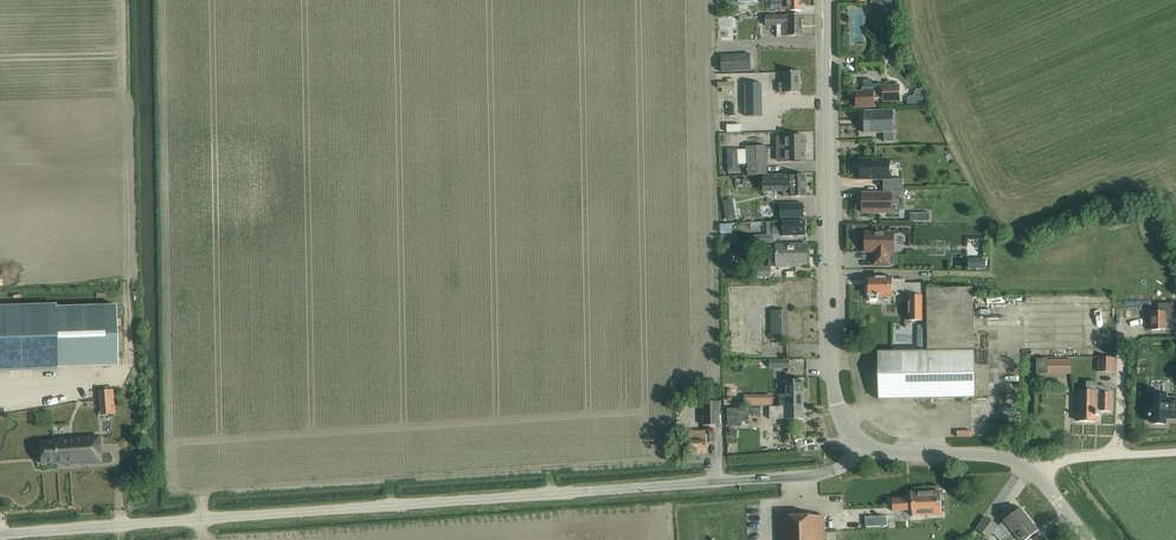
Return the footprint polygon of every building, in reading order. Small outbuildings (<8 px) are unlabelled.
[(771,6),(780,5),(780,11),(789,11),(801,11),(801,0),(771,0),(771,6)] [(892,8),(892,1),(870,2),(870,8),(876,8),(879,11),(884,11),(886,8),(892,8)] [(780,15),(765,15),(766,26),(777,26),(777,36),(802,36),(801,15),(780,15)] [(744,71),(751,71),(750,53),(721,55),(721,72),(737,72),(737,71),(743,70),(744,70),(744,71)] [(779,94),(784,94),(784,93),(799,93),(799,71),(783,72),(783,84),(779,84),(779,94)] [(872,84),(872,80),(863,80),(863,88),(862,88),(862,92),(855,92),(855,107),(873,107),(873,99),(883,99),(883,102),(900,102),(900,84),(883,85),(883,84),(872,84)] [(735,91),(735,87),(735,82),(718,82),(718,88),(722,88),(727,88),(727,92),(735,91)] [(762,116),(761,83),(745,83),(746,117),(762,116)] [(914,104),(923,104),(923,95),(914,95),(914,104)] [(893,142),(892,110),(863,111),(863,121),(864,133),(884,132),(884,142),(893,142)] [(779,161),(805,161),(804,136),(778,137),(778,147),(779,147),(779,161)] [(739,163),(741,163),(748,163),(748,168),(749,176),(767,175),(765,146),(747,147),(747,149),(738,149),(727,150),(728,171),(739,171),(739,163)] [(902,187),(902,179),(889,179),(889,160),(860,160),(860,179),(883,179),(883,186),(902,186),(902,187)] [(805,196),(805,176),(763,177),(763,191),(784,191),(784,197),(805,196)] [(902,198),(902,187),(902,186),(883,186),(883,194),(863,193),(862,213),(891,213),(891,197),(902,198)] [(803,203),(779,203),(780,217),(803,217),(803,203)] [(735,210),(726,212),(728,220),(736,219),(735,210)] [(806,236),(806,221),(782,221),(782,222),(772,223),(772,234),(759,235),(759,244),(774,243),(773,234),(782,234),(782,236),(806,236)] [(893,252),(893,233),(865,233),(865,252),(875,252),(875,257),(874,257),(874,265),(889,265),(889,252),(893,252)] [(739,254),(749,253),(749,245),(739,245),(739,254)] [(777,267),(787,266),(787,264),(806,264),(806,245),(776,245),(777,267)] [(985,259),(968,260),(968,268),(985,268),(985,259)] [(770,277),(770,269),(756,269),(752,269),(752,278),(756,278),(756,277),(770,277)] [(922,320),(922,294),(914,294),(914,292),(905,283),(905,280),(892,280),(892,279),(868,278),(868,296),(869,296),(869,298),(878,298),(878,296),(892,296),(892,290),(905,290),(909,294),(908,320),(922,320)] [(879,400),(974,398),(972,288),(927,289),(928,342),(928,351),(913,351),(878,352),(879,400)] [(989,290),(988,310),(1002,310),(1003,291),(989,290)] [(812,313),(822,313),(822,303),(812,303),(812,313)] [(1151,330),(1165,330),(1165,318),(1175,318),(1174,303),(1158,303),(1158,311),(1151,311),(1151,330)] [(56,307),(56,304),(0,306),(0,371),(9,371),(9,368),(33,367),(33,370),(58,369),(58,367),(117,365),(116,305),(56,307)] [(771,339),(784,339),(784,310),(770,311),(771,339)] [(1114,372),(1114,357),(1098,357),(1098,372),(1114,372)] [(1048,374),(1071,374),(1071,359),(1048,359),(1047,359),(1036,359),(1036,374),(1048,374)] [(769,368),(789,368),(789,360),(769,360),(769,368)] [(779,406),(803,406),(803,380),(785,381),(785,395),(779,395),(779,406)] [(1096,411),(1097,386),(1097,383),(1087,382),(1086,390),(1079,390),(1078,421),(1095,422),(1095,416),(1100,417),(1100,411),(1096,411)] [(1111,412),(1111,393),(1107,393),(1107,387),(1097,386),(1096,411),(1100,411),(1111,412)] [(1018,394),(1021,407),(1028,406),(1024,392),(1018,394)] [(1147,420),(1153,421),(1153,424),(1166,424),(1166,419),(1175,420),(1175,399),(1167,398),(1167,395),(1154,394),(1153,407),(1148,407),(1147,420)] [(680,406),(687,402),(683,396),(676,400),(680,406)] [(703,426),(720,425),(720,402),(702,402),(703,426)] [(804,419),(803,406),(779,406),(769,406),(769,418),(786,418),(786,419),(804,419)] [(1024,413),(1004,414),(1004,425),(1025,424),(1024,413)] [(705,430),(688,431),(690,454),(707,453),(706,440),(705,430)] [(73,440),(39,442),(41,462),(63,461),(64,463),(100,460),(98,436),(73,438),(73,440)] [(941,514),(940,503),(940,491),(911,493),(911,498),(892,500),(893,511),(909,511),(909,513),(912,513),(912,516),(941,514)] [(1020,508),(999,525),(1008,536),(1029,519),(1020,508)] [(823,515),(779,517),(780,539),(824,539),(823,515)] [(886,516),(865,517),(866,526),(887,525),(886,516)] [(993,532),(998,526),(985,516),(976,529),(988,539),(993,532)] [(1038,531),(1029,519),(1007,536),(1010,539),(1013,539),(1017,537),(1019,539),(1026,539),(1038,531)]
